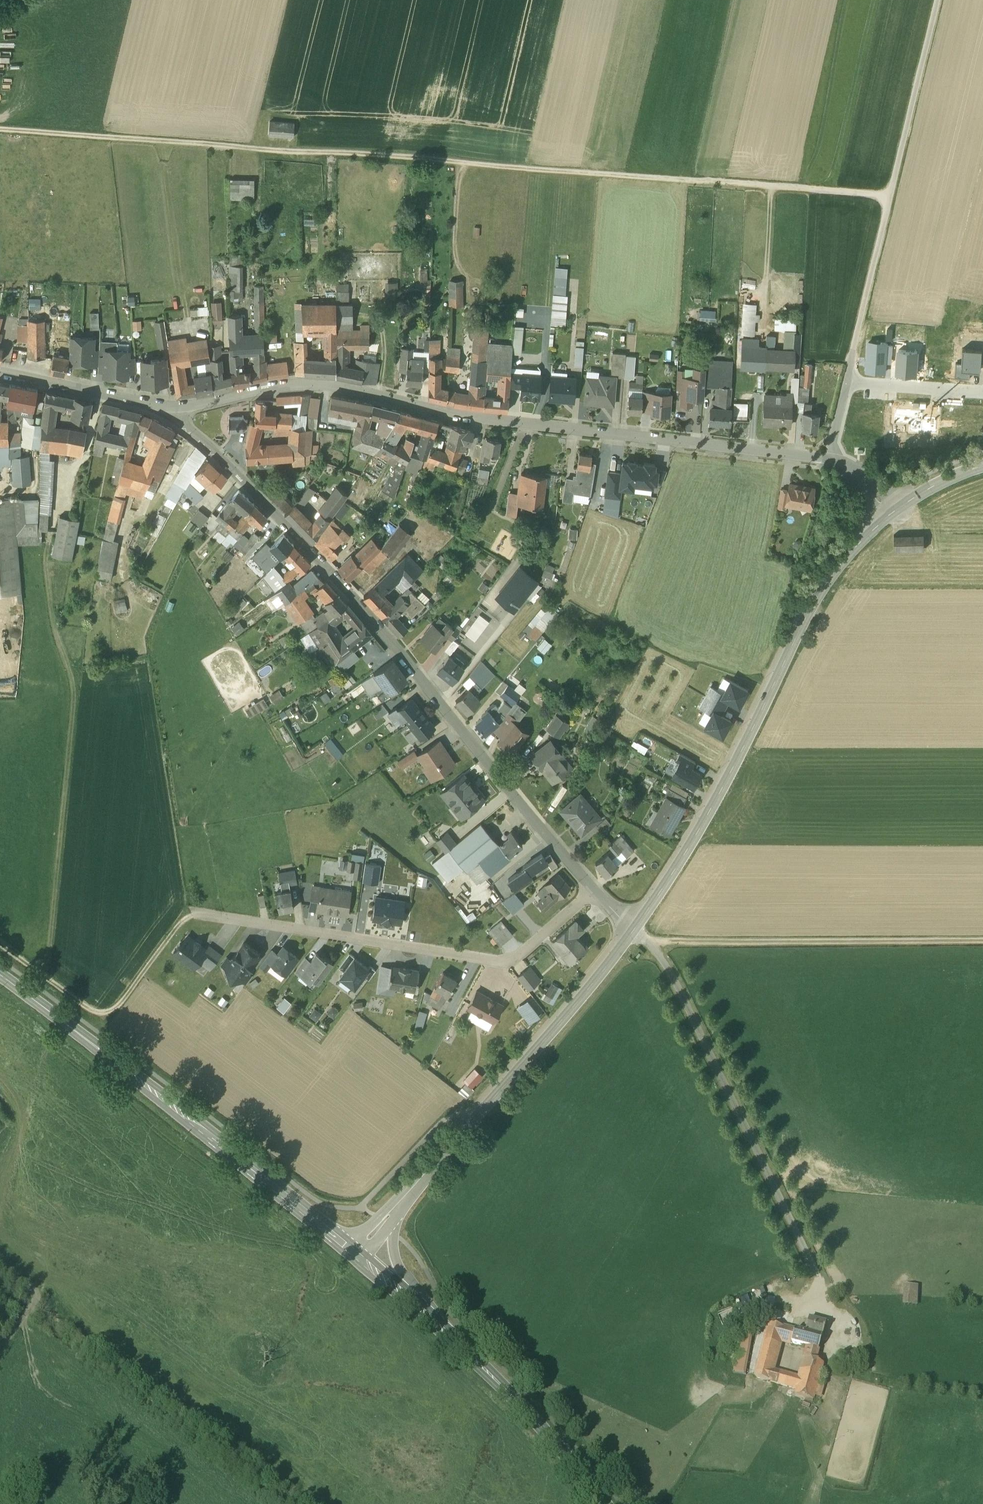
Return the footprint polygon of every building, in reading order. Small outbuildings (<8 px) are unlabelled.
[(268,123),(267,137),(294,138),(294,124),(268,123)] [(231,201),(256,202),(256,180),(230,181),(231,201)] [(566,265),(555,264),(554,274),(565,275),(566,265)] [(498,271),(491,269),(488,279),(495,280),(498,271)] [(240,270),(229,270),(229,288),(239,288),(241,288),(242,272),(240,272),(240,270)] [(463,273),(450,272),(449,302),(462,302),(463,273)] [(554,274),(553,286),(553,291),(564,292),(566,275),(565,275),(554,274)] [(397,297),(397,279),(385,278),(384,297),(397,297)] [(348,282),(336,281),(336,301),(348,301),(348,282)] [(239,288),(229,288),(229,297),(238,297),(239,288)] [(263,291),(255,291),(255,326),(257,326),(257,332),(263,332),(263,331),(263,291)] [(564,292),(553,291),(551,312),(565,313),(567,292),(564,292)] [(220,301),(213,302),(213,318),(221,317),(220,301)] [(320,307),(320,301),(301,302),(301,303),(302,326),(302,328),(303,328),(325,328),(325,325),(328,324),(328,328),(336,328),(336,326),(335,301),(324,301),(324,307),(320,307)] [(352,327),(351,301),(348,301),(336,301),(335,301),(336,326),(337,326),(345,326),(345,327),(352,327)] [(302,326),(301,303),(292,303),(292,326),(293,326),(302,326)] [(191,315),(209,314),(209,305),(197,306),(198,308),(190,309),(191,315)] [(715,317),(715,306),(700,305),(700,316),(715,317)] [(100,325),(99,309),(90,309),(91,325),(100,325)] [(482,309),(481,322),(472,322),(471,329),(474,329),(472,357),(486,358),(487,341),(488,331),(489,319),(490,311),(482,309)] [(759,312),(743,311),(742,330),(750,331),(750,325),(753,325),(754,318),(759,318),(759,312)] [(242,333),(240,312),(228,313),(230,351),(230,352),(241,351),(241,350),(258,350),(257,332),(242,333)] [(794,315),(774,315),(774,322),(776,324),(784,325),(784,328),(794,328),(794,315)] [(132,317),(133,327),(141,326),(141,317),(132,317)] [(28,318),(20,318),(20,323),(18,323),(18,340),(28,340),(28,318)] [(44,318),(28,318),(28,340),(28,356),(45,356),(45,346),(44,332),(44,318)] [(164,318),(155,320),(159,343),(168,342),(167,339),(164,318)] [(514,322),(512,343),(512,350),(520,351),(523,323),(514,322)] [(302,326),(293,326),(293,339),(294,339),(298,339),(299,339),(303,339),(303,328),(302,328),(302,326)] [(368,326),(360,326),(360,327),(353,327),(353,339),(353,345),(359,345),(363,345),(366,345),(368,345),(368,326)] [(352,327),(345,327),(344,333),(337,333),(337,339),(345,339),(353,339),(353,327),(352,327)] [(328,328),(325,328),(326,348),(335,348),(336,328),(328,328)] [(794,328),(784,328),(783,347),(793,348),(799,348),(801,330),(794,330),(794,328)] [(276,330),(263,331),(263,332),(263,339),(277,338),(276,330)] [(773,333),(766,332),(765,344),(766,344),(765,346),(773,347),(773,334),(773,333)] [(82,335),(70,334),(69,341),(69,355),(68,361),(80,361),(82,335)] [(93,335),(82,335),(80,361),(92,362),(93,348),(93,335)] [(440,336),(429,335),(428,355),(429,355),(439,355),(440,336)] [(185,336),(167,339),(168,342),(169,349),(187,346),(186,340),(185,336)] [(207,336),(186,340),(187,346),(189,355),(189,358),(190,361),(205,358),(210,357),(209,351),(207,336)] [(867,368),(886,369),(887,359),(888,341),(888,338),(869,337),(867,368)] [(299,346),(299,339),(298,339),(294,339),(295,355),(304,354),(304,346),(299,346)] [(345,339),(337,339),(337,348),(347,348),(347,345),(344,345),(345,339)] [(495,342),(487,341),(486,358),(487,358),(494,359),(495,342)] [(512,343),(495,342),(494,359),(492,376),(498,376),(500,360),(511,361),(512,350),(512,343)] [(575,343),(574,362),(582,363),(583,343),(575,343)] [(758,344),(741,343),(740,364),(765,365),(765,346),(766,344),(765,344),(758,344)] [(460,345),(446,344),(445,354),(441,354),(441,355),(441,368),(458,370),(460,345)] [(962,359),(962,366),(971,367),(981,367),(982,346),(963,344),(962,359)] [(412,346),(400,345),(400,354),(406,355),(412,355),(412,346)] [(897,370),(918,371),(919,347),(898,345),(897,370)] [(187,346),(169,349),(171,364),(182,362),(187,361),(190,361),(189,358),(189,355),(187,346)] [(773,347),(765,346),(765,361),(792,362),(793,348),(783,347),(773,347)] [(117,348),(105,348),(104,368),(104,374),(115,374),(117,348)] [(128,349),(117,348),(115,374),(127,375),(127,369),(128,355),(128,349)] [(326,359),(313,358),(304,358),(304,371),(335,373),(335,348),(326,348),(326,359)] [(347,348),(337,348),(336,373),(354,377),(356,366),(347,364),(347,348)] [(625,350),(612,349),(611,373),(615,373),(623,374),(625,351),(625,350)] [(220,350),(209,351),(210,357),(210,358),(211,358),(220,357),(220,356),(220,350)] [(241,351),(230,352),(231,373),(232,384),(250,380),(250,372),(249,369),(242,370),(241,351)] [(635,352),(625,351),(623,374),(633,375),(635,352)] [(53,352),(50,370),(66,373),(68,361),(69,355),(57,353),(53,352)] [(304,354),(295,355),(296,372),(304,371),(304,358),(304,354)] [(135,356),(128,355),(127,369),(136,370),(135,356)] [(422,365),(411,365),(411,360),(412,355),(406,355),(406,367),(407,367),(406,380),(421,381),(421,374),(422,374),(422,372),(421,372),(422,365)] [(439,355),(429,355),(429,368),(440,368),(441,368),(441,355),(439,355)] [(151,361),(142,361),(142,380),(153,380),(153,382),(161,382),(161,377),(166,377),(166,365),(165,365),(164,357),(150,358),(151,361)] [(206,372),(194,374),(195,382),(185,383),(185,385),(186,393),(213,389),(211,371),(212,371),(212,366),(211,358),(210,358),(210,357),(205,358),(206,372)] [(220,357),(211,358),(212,366),(221,364),(221,360),(220,357)] [(363,357),(362,357),(361,367),(364,367),(361,378),(368,380),(373,359),(369,359),(363,357)] [(486,358),(472,357),(470,380),(485,381),(485,375),(486,375),(487,358),(486,358)] [(731,359),(705,357),(704,366),(704,382),(717,383),(722,383),(722,382),(730,383),(731,359)] [(286,359),(266,362),(267,376),(288,373),(286,359)] [(962,359),(956,359),(955,374),(970,375),(971,367),(962,366),(962,359)] [(511,361),(500,360),(498,376),(499,376),(499,380),(509,381),(509,380),(510,370),(511,361)] [(259,361),(256,361),(255,361),(255,371),(256,378),(267,376),(266,362),(266,361),(259,361)] [(182,362),(171,364),(175,387),(185,385),(185,383),(182,362)] [(222,375),(221,364),(212,366),(212,371),(211,371),(213,389),(232,384),(231,373),(222,375)] [(694,365),(694,375),(683,374),(682,374),(682,385),(681,402),(690,402),(691,395),(703,395),(704,382),(704,366),(694,365)] [(361,367),(356,366),(354,377),(361,378),(364,367),(361,367)] [(440,368),(429,368),(428,395),(445,399),(448,388),(448,386),(439,384),(440,368)] [(522,371),(510,370),(509,380),(509,381),(509,383),(521,384),(522,371)] [(540,372),(522,371),(521,384),(520,393),(538,395),(540,372)] [(575,374),(551,372),(549,393),(565,394),(564,397),(573,398),(575,374)] [(611,373),(599,372),(599,377),(587,376),(586,386),(585,386),(585,389),(585,396),(603,397),(603,400),(613,401),(615,373),(611,373)] [(633,379),(628,378),(628,386),(636,387),(637,379),(633,379)] [(485,381),(470,380),(468,392),(467,403),(483,405),(485,382),(485,381)] [(498,394),(484,392),(483,405),(507,408),(509,383),(509,381),(499,380),(498,394)] [(0,382),(0,410),(2,396),(8,396),(10,383),(0,382)] [(722,383),(717,383),(716,388),(718,388),(718,397),(711,397),(711,404),(710,404),(709,418),(728,419),(731,383),(730,383),(722,382),(722,383)] [(37,388),(10,383),(8,396),(7,401),(7,409),(15,409),(15,403),(23,405),(23,406),(27,407),(28,405),(34,406),(37,388)] [(807,384),(797,384),(797,394),(796,399),(803,399),(803,398),(807,399),(807,384)] [(185,385),(175,387),(176,395),(186,393),(185,385)] [(636,387),(628,386),(626,408),(641,409),(642,387),(636,387)] [(468,392),(448,388),(445,399),(454,401),(467,403),(468,392)] [(652,389),(645,389),(643,407),(651,407),(652,389)] [(670,391),(652,389),(651,407),(651,410),(668,411),(670,391)] [(65,394),(46,390),(43,410),(54,413),(56,405),(63,407),(65,394)] [(300,392),(276,394),(276,401),(301,399),(300,392)] [(310,392),(300,392),(301,399),(297,413),(307,414),(310,392)] [(367,400),(331,393),(328,410),(357,416),(356,424),(366,428),(367,425),(370,413),(364,411),(367,400)] [(91,400),(65,394),(63,407),(70,408),(69,411),(71,411),(71,414),(88,418),(89,412),(92,413),(93,409),(90,408),(91,400)] [(265,398),(255,397),(254,422),(261,422),(275,423),(279,423),(279,413),(275,413),(276,412),(264,411),(265,398)] [(732,416),(748,417),(749,398),(733,397),(732,416)] [(790,400),(763,398),(762,421),(789,422),(790,400)] [(817,411),(810,410),(811,399),(807,399),(803,398),(803,399),(802,409),(801,409),(800,417),(802,417),(801,426),(815,427),(817,411)] [(373,402),(367,400),(364,411),(370,413),(370,412),(373,402)] [(112,404),(102,402),(100,411),(110,413),(112,404)] [(399,408),(373,402),(370,412),(382,415),(378,428),(377,427),(375,431),(384,434),(392,421),(399,408)] [(140,411),(112,404),(110,413),(110,414),(128,418),(125,429),(135,431),(137,424),(140,411)] [(399,408),(392,421),(393,421),(387,432),(395,437),(404,422),(406,423),(407,422),(417,424),(420,414),(399,408)] [(15,409),(7,409),(8,419),(16,419),(16,409),(15,409)] [(54,413),(43,410),(42,417),(42,422),(41,424),(53,425),(54,413)] [(110,413),(100,411),(97,427),(106,429),(110,414),(110,413)] [(151,415),(140,411),(137,424),(156,435),(167,441),(175,428),(151,415)] [(297,413),(279,411),(279,413),(279,423),(305,425),(307,414),(297,413)] [(241,414),(230,415),(230,413),(228,413),(229,430),(230,430),(230,428),(242,428),(242,429),(244,429),(243,427),(245,424),(248,425),(248,423),(246,423),(246,419),(248,418),(248,417),(245,417),(243,415),(244,413),(243,413),(241,414)] [(34,416),(23,414),(20,439),(20,444),(32,443),(31,445),(40,447),(41,424),(42,422),(33,421),(34,416)] [(438,419),(420,414),(417,424),(416,427),(423,429),(417,450),(420,451),(419,453),(423,454),(423,455),(426,456),(433,435),(438,419)] [(8,419),(0,420),(1,444),(8,444),(8,439),(8,419)] [(254,422),(252,421),(248,433),(259,434),(260,428),(261,422),(254,422)] [(466,427),(451,422),(447,435),(450,436),(447,443),(460,447),(466,427)] [(279,423),(275,423),(275,427),(274,431),(291,432),(291,434),(310,435),(311,426),(305,425),(279,423)] [(53,425),(41,424),(40,447),(50,447),(58,448),(59,426),(53,425)] [(366,428),(356,424),(354,431),(353,443),(363,446),(374,450),(384,434),(375,431),(377,427),(367,425),(366,428)] [(68,431),(62,430),(62,426),(59,426),(58,448),(81,452),(86,430),(69,427),(68,431)] [(124,434),(106,430),(106,429),(97,427),(95,439),(104,441),(121,445),(124,434)] [(466,427),(460,447),(464,448),(466,440),(469,441),(472,428),(466,427)] [(135,431),(125,429),(124,434),(121,445),(126,446),(123,458),(128,459),(135,431)] [(395,437),(387,432),(384,436),(393,441),(394,439),(395,437)] [(259,434),(248,433),(245,445),(256,444),(259,434)] [(310,435),(291,434),(290,441),(292,441),(293,452),(303,451),(309,450),(310,441),(310,435)] [(167,441),(156,435),(153,442),(171,450),(174,443),(170,441),(167,441)] [(433,435),(426,456),(431,458),(435,459),(438,447),(436,447),(433,446),(434,443),(436,436),(433,435)] [(500,437),(486,435),(485,442),(482,442),(481,449),(489,451),(497,452),(500,437)] [(393,441),(384,436),(376,450),(388,457),(394,460),(397,455),(402,446),(403,445),(394,439),(393,441)] [(405,448),(402,446),(397,455),(406,461),(410,449),(413,438),(408,436),(405,448)] [(28,454),(20,454),(20,444),(20,439),(8,439),(8,444),(9,455),(12,455),(14,483),(30,482),(28,454)] [(104,441),(95,439),(92,450),(100,451),(101,447),(103,448),(104,441)] [(290,441),(271,442),(271,447),(267,447),(268,458),(290,456),(293,456),(293,452),(292,441),(290,441)] [(171,450),(153,442),(148,456),(146,455),(142,463),(144,464),(137,484),(140,485),(140,486),(145,487),(151,475),(158,478),(171,450)] [(256,444),(245,445),(246,459),(268,458),(267,447),(271,447),(271,442),(256,444)] [(363,446),(353,443),(351,450),(360,453),(363,446)] [(460,447),(447,443),(445,450),(458,454),(460,447)] [(198,446),(182,471),(186,474),(190,477),(195,470),(206,453),(198,446)] [(50,447),(40,447),(40,457),(40,491),(38,512),(49,512),(51,492),(52,460),(50,458),(50,447)] [(445,450),(438,447),(435,459),(442,462),(454,466),(455,466),(455,465),(458,454),(445,450)] [(406,461),(404,465),(411,468),(414,457),(415,455),(416,451),(410,449),(406,461)] [(489,451),(481,449),(480,457),(488,459),(489,451)] [(584,450),(581,449),(581,450),(578,450),(575,477),(573,489),(590,492),(595,460),(590,459),(591,452),(585,451),(584,450)] [(303,451),(293,452),(293,456),(290,456),(291,463),(304,462),(303,451)] [(417,458),(414,457),(411,468),(418,470),(421,463),(423,455),(421,454),(420,457),(418,456),(417,458)] [(467,457),(458,454),(455,465),(463,467),(464,467),(467,457)] [(406,461),(397,455),(394,460),(404,465),(406,461)] [(426,456),(423,455),(421,463),(429,465),(431,458),(426,456)] [(128,459),(123,458),(121,467),(132,470),(135,461),(128,459)] [(219,469),(208,458),(195,471),(206,482),(214,489),(227,476),(219,469)] [(633,481),(652,483),(652,478),(655,479),(657,468),(653,467),(654,461),(644,460),(644,462),(635,461),(635,459),(627,458),(627,460),(622,459),(621,470),(619,484),(633,486),(633,481)] [(135,461),(132,470),(121,467),(118,479),(128,482),(129,482),(137,484),(144,464),(142,463),(135,461)] [(463,467),(455,465),(455,466),(454,466),(453,470),(461,473),(463,467)] [(488,467),(479,465),(478,473),(487,474),(488,467)] [(666,469),(657,468),(655,479),(662,479),(666,469)] [(619,484),(621,470),(607,469),(605,493),(618,494),(619,484)] [(195,471),(195,470),(190,477),(189,479),(193,483),(199,489),(206,482),(195,471)] [(545,473),(521,470),(519,491),(517,502),(518,502),(541,504),(545,473)] [(487,474),(478,473),(476,480),(486,481),(487,474)] [(186,474),(178,486),(182,488),(186,483),(189,479),(190,477),(186,474)] [(575,477),(565,476),(562,497),(572,499),(573,489),(575,477)] [(128,482),(118,479),(112,504),(121,506),(121,504),(123,504),(125,497),(123,497),(128,482)] [(410,480),(406,489),(404,488),(401,495),(408,498),(412,487),(414,481),(410,480)] [(813,485),(789,480),(788,487),(785,501),(786,501),(809,506),(813,485)] [(199,489),(193,483),(190,486),(186,483),(182,488),(196,500),(204,493),(199,489)] [(314,488),(308,483),(305,486),(311,491),(314,488)] [(292,502),(276,484),(268,492),(285,510),(292,502)] [(336,484),(327,497),(324,501),(319,508),(320,509),(329,515),(346,491),(336,484)] [(145,487),(140,486),(140,485),(137,493),(143,495),(145,487)] [(788,487),(780,485),(777,503),(785,505),(786,501),(785,501),(788,487)] [(311,491),(305,486),(299,494),(306,499),(311,492),(311,491)] [(254,500),(239,487),(229,498),(224,504),(232,511),(238,505),(245,511),(253,500),(254,500)] [(318,490),(315,487),(314,488),(311,491),(311,492),(318,496),(321,492),(318,490)] [(196,500),(182,488),(179,496),(190,506),(196,500)] [(519,491),(508,490),(505,511),(516,513),(518,502),(517,502),(519,491)] [(299,494),(293,501),(299,507),(306,499),(299,494)] [(0,497),(0,498),(0,503),(0,517),(15,515),(14,496),(0,497)] [(38,500),(24,501),(21,496),(14,496),(15,515),(17,532),(36,532),(36,528),(37,528),(38,500)] [(237,520),(234,524),(240,529),(245,525),(253,515),(260,522),(267,514),(253,500),(245,511),(237,520)] [(299,507),(293,501),(285,510),(284,511),(295,522),(304,513),(299,507)] [(121,506),(112,504),(108,518),(105,528),(114,530),(117,520),(121,506)] [(224,504),(216,514),(225,521),(231,514),(233,512),(232,511),(224,504)] [(199,506),(190,517),(200,525),(209,514),(199,506)] [(320,509),(312,519),(305,513),(304,513),(295,522),(312,539),(330,516),(329,515),(320,509)] [(149,531),(157,534),(166,514),(157,510),(149,531)] [(79,518),(59,514),(52,553),(71,557),(79,518)] [(231,514),(225,521),(230,526),(233,523),(234,524),(237,520),(231,514)] [(22,592),(17,532),(15,515),(0,517),(0,594),(22,592)] [(342,526),(341,527),(330,516),(327,520),(338,530),(337,530),(343,536),(345,538),(349,534),(342,526)] [(338,530),(327,520),(313,540),(326,553),(332,546),(333,546),(343,536),(337,530),(338,530)] [(380,544),(380,545),(387,552),(388,553),(407,527),(398,520),(380,544)] [(225,521),(218,527),(224,533),(230,526),(225,521)] [(234,524),(233,523),(230,526),(228,529),(235,534),(240,529),(234,524)] [(254,529),(247,538),(252,542),(259,534),(254,529)] [(283,531),(269,544),(280,555),(283,552),(293,542),(283,531)] [(924,532),(894,533),(894,545),(925,544),(924,532)] [(374,537),(354,555),(361,563),(362,563),(370,555),(380,545),(380,544),(374,537)] [(416,560),(407,551),(384,572),(388,576),(384,580),(388,585),(402,572),(407,577),(400,583),(404,586),(410,580),(438,549),(437,548),(440,544),(433,537),(430,541),(432,543),(416,560)] [(252,542),(247,538),(240,547),(245,553),(253,543),(252,542)] [(311,560),(293,542),(283,552),(294,564),(300,570),(311,560)] [(280,555),(269,544),(256,558),(257,559),(266,569),(272,563),(280,555)] [(380,545),(370,555),(376,562),(387,552),(380,545)] [(332,546),(326,553),(331,558),(338,552),(333,546),(332,546)] [(352,553),(338,565),(348,576),(361,563),(354,555),(352,553)] [(370,555),(362,563),(368,570),(376,562),(370,555)] [(542,571),(551,574),(554,564),(546,561),(542,571)] [(283,575),(272,563),(266,569),(264,572),(276,587),(287,579),(283,575)] [(291,567),(283,575),(287,579),(295,573),(300,570),(294,564),(291,567)] [(536,578),(521,566),(515,574),(530,586),(536,578)] [(313,568),(294,582),(291,584),(293,586),(296,590),(307,583),(313,579),(318,584),(323,579),(313,568)] [(556,578),(542,571),(539,577),(554,584),(556,578)] [(384,572),(363,593),(381,611),(391,601),(382,591),(388,585),(384,580),(388,576),(384,572)] [(530,586),(515,574),(498,595),(513,607),(525,592),(530,586)] [(323,579),(318,584),(313,579),(307,583),(313,589),(318,595),(320,594),(325,599),(337,590),(326,577),(323,579)] [(419,583),(413,577),(410,580),(414,584),(417,586),(419,583)] [(530,586),(525,592),(529,596),(540,582),(536,578),(530,586)] [(291,584),(287,579),(276,587),(269,593),(277,604),(284,599),(284,598),(295,591),(296,590),(293,586),(291,584)] [(404,586),(400,591),(404,595),(411,588),(414,584),(410,580),(404,586)] [(305,602),(302,597),(313,589),(307,583),(296,590),(295,591),(284,598),(284,599),(293,611),(298,618),(311,610),(305,602)] [(425,601),(411,588),(404,595),(409,598),(403,605),(400,608),(403,610),(405,608),(411,614),(418,607),(419,608),(425,601)] [(325,599),(325,600),(329,605),(327,607),(326,606),(322,609),(327,616),(329,615),(329,616),(341,605),(347,601),(337,590),(325,599)] [(404,595),(400,591),(394,597),(403,605),(409,598),(404,595)] [(237,601),(242,605),(247,598),(242,595),(237,601)] [(380,612),(388,621),(393,627),(399,633),(406,626),(395,613),(400,608),(403,605),(394,597),(391,601),(381,611),(380,612)] [(115,600),(117,610),(127,608),(125,598),(115,600)] [(341,605),(329,616),(333,621),(345,610),(351,617),(357,624),(362,620),(356,612),(347,601),(341,605)] [(549,603),(544,608),(554,616),(559,611),(549,603)] [(529,631),(536,638),(554,616),(544,608),(541,606),(523,627),(529,631)] [(322,609),(313,616),(317,622),(318,622),(327,616),(322,609)] [(485,623),(489,618),(480,612),(476,616),(485,623)] [(439,614),(435,619),(440,623),(445,618),(439,614)] [(342,636),(338,630),(333,621),(329,616),(329,615),(327,616),(318,622),(317,622),(317,623),(307,630),(312,637),(314,638),(318,644),(321,648),(332,662),(353,646),(343,635),(342,636)] [(482,628),(485,623),(476,616),(472,621),(482,628)] [(232,623),(237,631),(245,626),(240,618),(232,623)] [(440,626),(433,621),(421,636),(435,646),(446,632),(452,624),(451,623),(446,619),(440,626)] [(357,624),(343,635),(353,646),(371,631),(362,620),(357,624)] [(478,633),(482,628),(472,621),(469,626),(478,633)] [(452,622),(451,623),(452,624),(446,632),(452,637),(453,636),(459,627),(452,622)] [(474,637),(478,633),(469,626),(465,631),(474,637)] [(529,631),(523,627),(519,632),(524,637),(529,631)] [(458,640),(453,636),(452,637),(444,646),(450,651),(458,640)] [(544,649),(550,641),(544,636),(538,644),(544,649)] [(463,664),(447,652),(437,666),(452,678),(463,664)] [(392,656),(373,669),(374,671),(368,674),(377,688),(383,684),(387,689),(397,682),(406,676),(392,656)] [(477,660),(468,671),(475,679),(476,678),(486,669),(477,660)] [(486,669),(476,678),(481,684),(492,675),(486,669)] [(340,677),(346,684),(355,677),(349,670),(340,677)] [(503,677),(495,687),(500,691),(507,681),(503,677)] [(720,692),(727,696),(738,702),(747,687),(729,677),(722,690),(720,692)] [(475,679),(469,685),(474,691),(481,684),(476,678),(475,679)] [(520,691),(507,681),(500,691),(513,701),(520,691)] [(397,682),(387,689),(389,692),(391,694),(401,688),(397,682)] [(720,692),(722,690),(709,683),(704,693),(723,703),(727,696),(720,692)] [(377,688),(375,689),(381,698),(389,692),(387,689),(383,684),(377,688)] [(469,685),(456,697),(466,709),(479,696),(474,691),(469,685)] [(375,689),(369,693),(375,702),(381,698),(375,689)] [(712,706),(720,710),(723,703),(704,693),(699,702),(711,709),(712,706)] [(249,714),(269,704),(264,695),(245,705),(249,714)] [(398,706),(397,707),(405,716),(409,721),(423,709),(411,695),(398,706)] [(510,704),(502,698),(498,704),(501,708),(500,709),(503,713),(507,708),(510,704)] [(498,704),(495,701),(488,707),(494,713),(500,709),(501,708),(498,704)] [(397,704),(389,710),(394,717),(399,714),(402,718),(405,716),(397,707),(398,706),(397,704)] [(488,706),(481,712),(483,713),(476,719),(485,730),(498,718),(494,713),(488,707),(488,706)] [(712,706),(711,709),(704,722),(721,731),(730,716),(720,710),(712,706)] [(503,713),(496,722),(505,730),(511,722),(512,722),(517,716),(507,708),(503,713)] [(423,709),(409,721),(413,726),(419,733),(420,735),(434,724),(423,709)] [(568,718),(556,710),(546,725),(558,733),(563,725),(566,726),(569,721),(567,720),(568,718)] [(512,722),(511,722),(505,730),(498,739),(511,749),(520,738),(517,736),(522,730),(512,722)] [(367,724),(358,732),(363,738),(372,730),(367,724)] [(413,726),(405,733),(411,740),(419,733),(413,726)] [(346,756),(330,736),(324,740),(340,761),(346,756)] [(439,737),(418,751),(423,758),(425,757),(435,772),(431,775),(431,776),(454,760),(439,737)] [(550,737),(531,752),(541,764),(543,763),(554,776),(571,762),(550,737)] [(413,747),(398,757),(402,764),(417,754),(413,747)] [(694,758),(679,749),(674,756),(678,758),(690,765),(694,758)] [(690,765),(678,758),(671,770),(692,782),(699,770),(690,765)] [(463,771),(441,788),(461,813),(466,809),(470,810),(474,807),(474,803),(482,796),(463,771)] [(687,794),(669,784),(663,793),(665,794),(666,793),(682,802),(687,794)] [(578,792),(562,806),(574,820),(573,822),(580,830),(594,819),(585,809),(589,805),(578,792)] [(665,794),(658,807),(661,809),(653,822),(669,831),(674,821),(674,820),(683,803),(682,802),(666,793),(665,794)] [(605,814),(595,822),(603,831),(609,819),(605,814)] [(466,868),(475,861),(493,846),(499,841),(481,819),(455,840),(448,846),(464,865),(466,868)] [(455,840),(446,829),(436,838),(444,849),(448,846),(455,840)] [(513,830),(499,841),(503,846),(508,852),(522,841),(513,830)] [(620,831),(613,837),(618,843),(625,837),(620,831)] [(618,843),(613,837),(608,841),(611,846),(615,850),(616,851),(620,847),(621,847),(618,843)] [(625,837),(618,843),(621,847),(620,847),(625,854),(633,847),(625,837)] [(499,841),(493,846),(475,861),(466,868),(477,881),(510,854),(508,852),(503,846),(499,841)] [(464,865),(448,846),(431,859),(447,878),(464,865)] [(606,849),(595,859),(605,871),(617,862),(611,855),(615,850),(611,846),(607,850),(606,849)] [(435,853),(431,848),(425,852),(430,858),(435,853)] [(544,855),(541,850),(523,862),(524,864),(528,870),(546,858),(544,855)] [(550,851),(544,855),(546,858),(551,865),(557,861),(550,851)] [(381,863),(365,861),(362,879),(378,881),(381,863)] [(529,873),(524,864),(508,875),(513,883),(529,873)] [(295,869),(287,870),(288,878),(289,883),(297,882),(295,873),(295,869)] [(558,869),(539,886),(544,893),(538,898),(544,905),(569,882),(558,869)] [(287,870),(278,872),(280,880),(288,878),(287,870)] [(417,881),(425,882),(427,875),(419,873),(417,881)] [(288,878),(280,880),(281,890),(275,891),(278,910),(293,907),(289,883),(288,878)] [(350,890),(312,885),(310,902),(318,903),(317,907),(337,910),(338,911),(345,912),(347,911),(350,890)] [(403,898),(376,894),(372,916),(400,920),(403,898)] [(586,943),(575,931),(582,925),(575,917),(553,937),(563,949),(562,950),(563,951),(567,947),(573,955),(575,953),(576,953),(578,951),(578,950),(586,943)] [(500,918),(488,928),(499,942),(512,932),(500,918)] [(201,944),(194,939),(194,940),(187,935),(181,943),(180,942),(173,951),(182,958),(186,953),(197,961),(199,959),(206,949),(206,948),(201,944)] [(243,941),(225,966),(230,976),(242,978),(260,953),(243,941)] [(220,953),(209,944),(206,948),(206,949),(199,959),(209,967),(220,953)] [(297,956),(283,945),(277,953),(277,954),(271,961),(285,972),(297,956)] [(270,949),(260,963),(267,968),(271,961),(277,954),(277,953),(270,949)] [(323,957),(316,951),(310,959),(301,972),(309,978),(311,975),(318,980),(321,976),(329,965),(332,961),(324,955),(323,957)] [(344,970),(354,956),(354,955),(349,951),(338,965),(344,970)] [(305,956),(295,969),(300,973),(301,972),(310,959),(305,956)] [(368,967),(354,956),(344,970),(340,975),(355,985),(363,974),(368,967)] [(376,990),(394,993),(395,985),(388,984),(390,970),(391,964),(380,963),(376,990)] [(370,964),(368,967),(363,974),(369,978),(376,968),(370,964)] [(529,964),(517,973),(527,987),(539,977),(529,964)] [(329,965),(321,976),(322,976),(330,966),(329,965)] [(419,968),(399,965),(398,971),(395,985),(416,988),(419,968)] [(443,969),(434,984),(435,984),(430,992),(436,995),(437,995),(441,988),(447,991),(456,976),(443,969)] [(398,971),(390,970),(388,984),(395,985),(398,971)] [(560,986),(552,982),(543,999),(551,1003),(560,986)] [(502,1002),(476,987),(467,1004),(493,1018),(502,1002)] [(447,991),(441,988),(437,995),(443,999),(447,991)] [(436,995),(430,992),(426,999),(439,1006),(443,999),(437,995),(436,995)] [(285,1010),(291,999),(283,995),(277,1006),(285,1010)] [(420,1008),(415,1023),(422,1025),(427,1010),(420,1008)] [(491,1051),(457,1089),(459,1090),(493,1053),(491,1051)] [(493,1053),(459,1090),(466,1096),(474,1087),(473,1085),(498,1057),(493,1053)] [(905,1289),(904,1310),(918,1311),(919,1290),(905,1289)] [(825,1324),(809,1320),(805,1334),(794,1332),(791,1344),(807,1348),(818,1351),(821,1339),(825,1324)] [(768,1325),(757,1367),(767,1369),(771,1370),(779,1341),(791,1344),(794,1332),(768,1325)] [(750,1336),(740,1334),(732,1376),(742,1377),(750,1336)] [(823,1365),(815,1363),(818,1351),(807,1348),(804,1360),(796,1390),(794,1397),(812,1402),(823,1365)] [(763,1381),(796,1390),(799,1379),(794,1378),(793,1378),(787,1376),(771,1371),(771,1370),(767,1369),(757,1367),(754,1378),(763,1381)]
